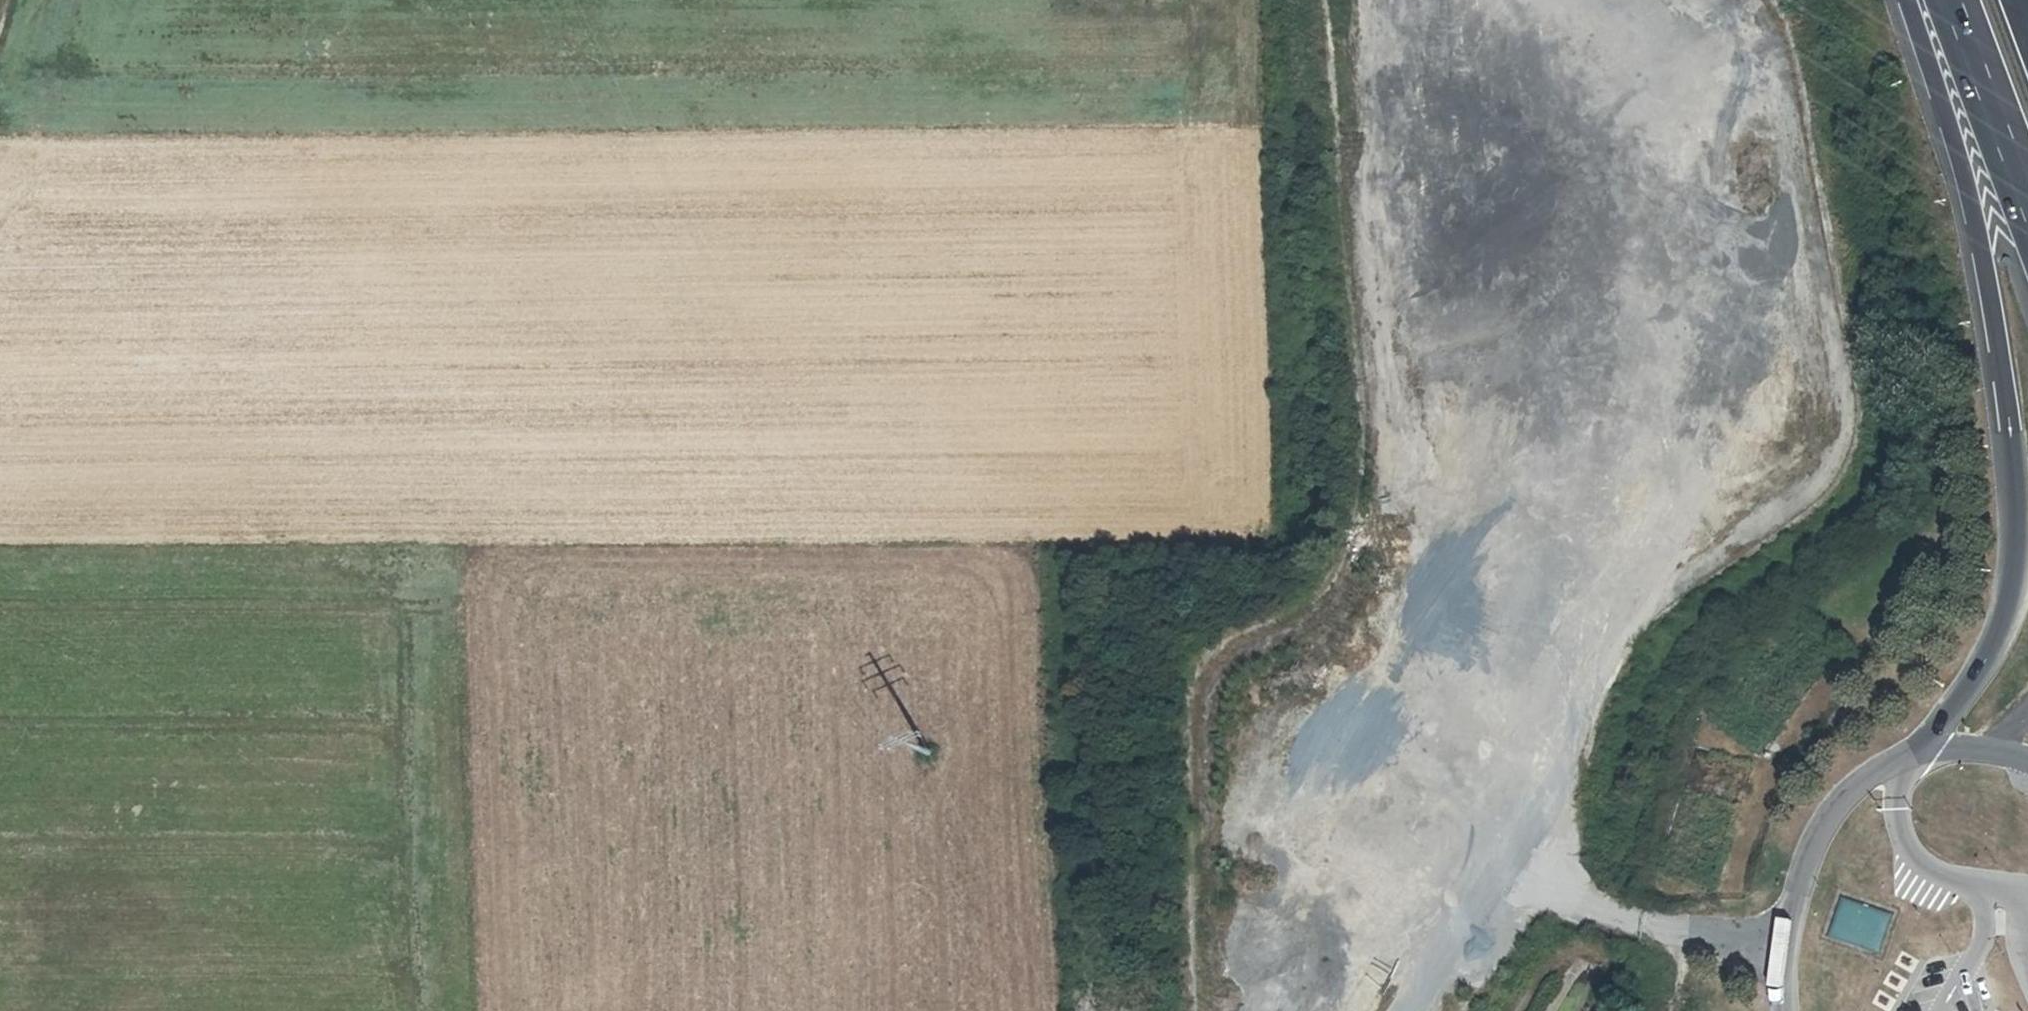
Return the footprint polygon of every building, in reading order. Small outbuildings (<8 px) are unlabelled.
[(1770,9),(1743,23),(1762,61),(1790,47),(1770,9)]
